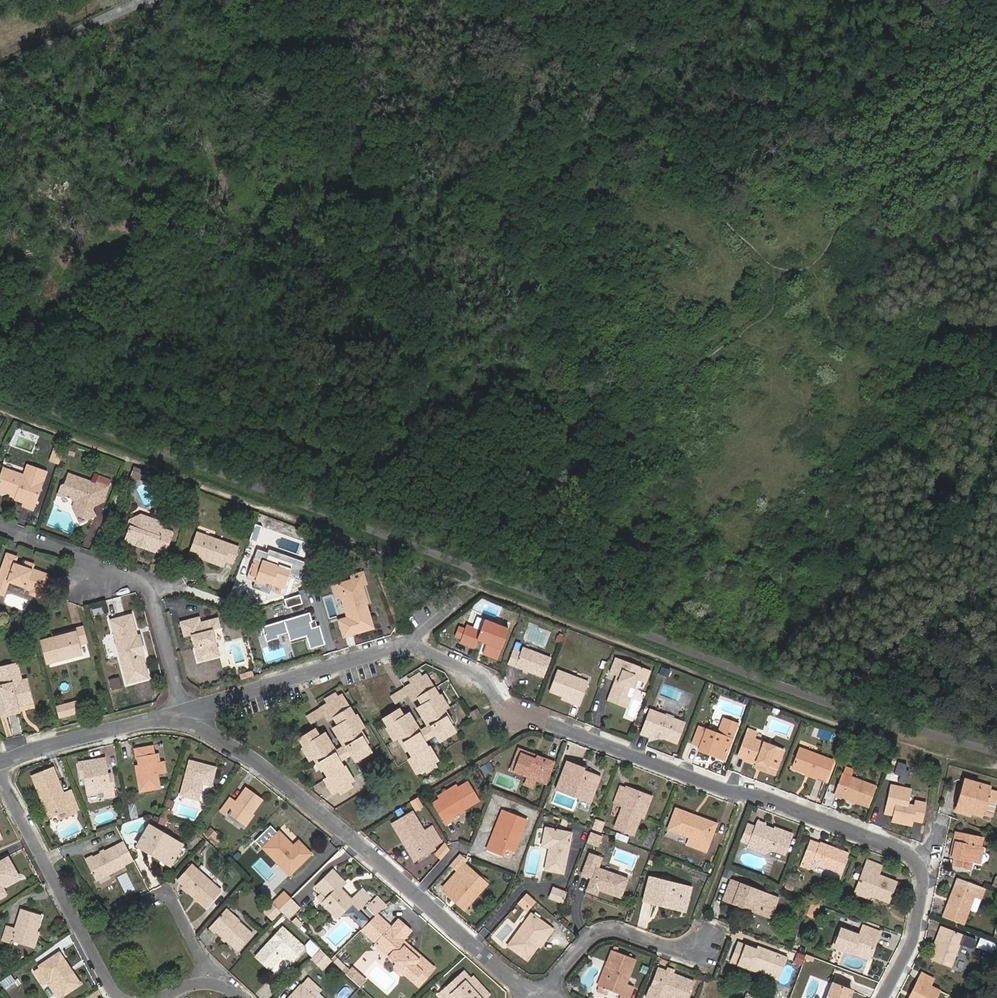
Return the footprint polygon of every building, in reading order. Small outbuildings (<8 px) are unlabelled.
[(63,452),(54,449),(50,461),(59,464),(63,452)] [(47,472),(28,465),(24,475),(4,468),(0,480),(0,489),(17,495),(16,499),(25,503),(23,506),(33,509),(47,472)] [(134,466),(133,470),(142,473),(141,477),(153,482),(155,474),(134,466)] [(142,473),(133,470),(130,478),(135,480),(141,477),(142,473)] [(97,482),(97,483),(69,474),(66,484),(62,486),(59,495),(64,497),(70,494),(73,500),(75,501),(73,508),(80,523),(95,515),(93,508),(94,506),(104,501),(109,486),(97,482)] [(158,519),(143,514),(132,519),(124,542),(166,556),(174,532),(165,529),(156,525),(158,519)] [(265,529),(269,517),(259,514),(256,526),(265,529)] [(167,522),(158,519),(156,525),(165,529),(167,522)] [(96,547),(100,529),(90,527),(86,544),(96,547)] [(233,565),(239,547),(197,532),(189,554),(224,566),(226,562),(233,565)] [(283,562),(275,565),(264,561),(267,552),(258,549),(247,578),(266,584),(267,582),(285,588),(292,565),(283,562)] [(285,558),(267,552),(264,561),(275,565),(283,562),(285,558)] [(25,566),(15,563),(17,557),(7,554),(0,574),(0,594),(4,595),(9,581),(32,589),(31,594),(41,597),(49,575),(25,566)] [(353,576),(354,580),(363,585),(367,583),(364,573),(353,576)] [(363,585),(354,580),(334,585),(337,595),(341,594),(346,609),(347,608),(351,623),(348,623),(347,623),(346,618),(340,620),(344,636),(363,631),(362,627),(372,624),(368,610),(366,610),(364,604),(368,603),(363,585)] [(284,599),(287,607),(302,602),(299,594),(284,599)] [(310,613),(263,627),(267,641),(279,638),(279,635),(288,633),(291,641),(307,636),(311,649),(326,644),(320,625),(317,626),(312,628),(311,622),(313,622),(310,613)] [(127,685),(149,679),(132,614),(110,620),(127,685)] [(478,616),(473,627),(480,631),(485,619),(478,616)] [(220,628),(218,618),(201,622),(200,617),(180,622),(184,637),(191,635),(198,662),(221,656),(213,629),(220,628)] [(497,659),(509,629),(485,619),(480,631),(473,627),(467,625),(460,642),(473,648),(477,640),(487,644),(483,654),(497,659)] [(31,622),(32,630),(39,629),(38,621),(31,622)] [(47,665),(90,653),(82,626),(53,634),(54,636),(40,640),(47,665)] [(544,677),(551,658),(523,648),(521,651),(514,649),(508,663),(544,677)] [(644,681),(647,672),(615,660),(609,673),(619,677),(617,682),(614,681),(607,700),(627,708),(639,680),(644,681)] [(26,680),(22,681),(18,664),(0,668),(0,685),(2,695),(6,710),(16,708),(32,704),(26,680)] [(580,706),(589,682),(557,670),(549,691),(573,701),(572,703),(580,706)] [(423,706),(417,709),(428,726),(430,725),(435,734),(433,735),(438,742),(455,732),(442,710),(448,706),(441,695),(439,696),(427,675),(422,677),(420,674),(410,679),(413,683),(392,696),(396,702),(409,694),(413,700),(418,697),(423,706)] [(110,690),(122,687),(119,676),(107,679),(110,690)] [(364,726),(357,715),(355,716),(342,695),(338,698),(335,694),(326,699),(329,703),(307,716),(311,722),(325,714),(329,720),(334,717),(339,726),(333,729),(344,746),(346,745),(351,754),(349,755),(353,763),(371,752),(358,730),(364,726)] [(2,695),(0,696),(0,716),(0,717),(17,712),(16,708),(6,710),(2,695)] [(74,712),(71,703),(58,706),(60,716),(74,712)] [(474,720),(481,716),(477,708),(470,713),(474,720)] [(387,729),(393,740),(400,736),(412,757),(409,759),(417,773),(425,769),(427,772),(436,767),(434,762),(438,760),(430,747),(428,748),(424,741),(433,735),(435,734),(430,725),(428,726),(420,731),(409,713),(404,717),(400,710),(383,719),(389,728),(387,729)] [(678,743),(685,724),(649,710),(640,734),(651,738),(653,734),(678,743)] [(712,752),(726,757),(738,724),(724,719),(718,734),(699,727),(693,744),(700,746),(699,751),(711,755),(712,752)] [(344,746),(336,751),(325,733),(320,737),(316,730),(299,739),(304,748),(302,749),(309,760),(316,756),(328,777),(324,779),(333,794),(341,789),(343,792),(352,787),(350,782),(353,780),(345,767),(343,768),(339,761),(349,755),(351,754),(346,745),(344,746)] [(775,774),(784,750),(754,740),(755,736),(747,734),(738,757),(755,762),(754,766),(775,774)] [(166,769),(163,758),(158,758),(156,745),(142,747),(145,764),(146,772),(143,772),(146,790),(163,786),(161,778),(160,770),(163,770),(166,769)] [(825,780),(833,760),(800,748),(793,768),(825,780)] [(519,749),(511,770),(528,777),(533,778),(537,780),(546,784),(554,763),(519,749)] [(217,781),(222,764),(196,758),(187,791),(204,796),(208,780),(217,781)] [(93,795),(110,792),(118,790),(117,781),(114,781),(113,775),(109,759),(84,764),(86,773),(89,772),(90,778),(93,795)] [(584,771),(584,769),(567,762),(557,789),(590,802),(600,777),(584,771)] [(490,763),(482,768),(486,775),(494,770),(490,763)] [(50,800),(57,816),(73,810),(74,813),(84,809),(76,791),(68,794),(58,769),(38,776),(48,801),(50,800)] [(905,784),(907,775),(898,773),(897,782),(905,784)] [(869,807),(876,787),(842,774),(834,795),(841,798),(842,797),(869,807)] [(533,778),(528,777),(525,784),(534,787),(537,780),(533,778)] [(989,790),(990,787),(965,779),(956,809),(982,817),(983,813),(992,816),(996,798),(996,793),(989,790)] [(452,816),(478,800),(468,783),(434,803),(446,824),(454,820),(452,816)] [(915,804),(906,803),(909,789),(892,785),(887,809),(895,811),(893,821),(910,825),(912,820),(921,822),(925,803),(916,801),(915,804)] [(250,823),(258,812),(268,800),(254,787),(242,801),(236,797),(227,808),(234,814),(235,813),(236,814),(237,812),(250,823)] [(634,834),(647,799),(626,791),(627,789),(621,787),(615,803),(623,806),(615,827),(634,834)] [(118,790),(110,792),(111,798),(120,796),(118,790)] [(418,797),(411,801),(416,809),(423,806),(418,797)] [(54,817),(57,816),(50,800),(48,801),(54,817)] [(128,805),(130,819),(137,818),(135,804),(128,805)] [(706,843),(712,826),(693,819),(694,816),(676,809),(669,829),(691,837),(688,844),(706,851),(708,844),(706,843)] [(514,851),(527,819),(507,811),(497,836),(493,835),(487,850),(502,856),(506,847),(514,851)] [(260,814),(258,812),(250,823),(252,824),(260,814)] [(433,826),(424,831),(413,812),(393,824),(403,842),(405,840),(414,855),(432,844),(433,846),(441,841),(433,826)] [(605,824),(595,820),(591,830),(601,834),(605,824)] [(774,828),(774,829),(765,826),(764,830),(749,824),(742,841),(750,844),(749,847),(765,853),(773,850),(785,854),(792,834),(774,828)] [(154,848),(175,861),(186,844),(154,825),(142,844),(153,850),(154,848)] [(209,827),(203,834),(213,844),(219,838),(209,827)] [(546,869),(563,873),(571,833),(546,828),(543,846),(550,847),(546,869)] [(977,863),(983,837),(956,831),(954,841),(956,841),(952,857),(954,858),(952,865),(972,869),(973,862),(977,863)] [(600,836),(590,832),(586,842),(596,846),(600,836)] [(296,875),(317,853),(304,841),(298,846),(284,833),(269,849),(296,875)] [(840,873),(848,853),(812,840),(802,866),(810,869),(813,862),(840,873)] [(449,850),(445,843),(435,855),(440,860),(449,850)] [(98,856),(91,860),(101,878),(130,864),(120,845),(110,850),(106,852),(98,856)] [(174,863),(175,861),(154,848),(153,850),(174,863)] [(604,857),(591,853),(582,875),(591,879),(586,891),(598,895),(600,890),(621,899),(629,879),(600,867),(604,857)] [(4,888),(21,878),(11,859),(0,865),(0,890),(4,888)] [(888,902),(896,882),(878,875),(881,866),(868,861),(856,893),(871,899),(872,895),(888,902)] [(186,884),(191,889),(196,894),(198,896),(207,905),(221,890),(195,864),(181,878),(186,883),(186,884)] [(465,864),(454,877),(459,882),(471,869),(465,864)] [(361,903),(369,909),(381,897),(370,887),(358,898),(346,886),(352,880),(340,869),(324,885),(336,897),(331,902),(347,917),(357,907),(361,903)] [(464,910),(487,884),(471,869),(459,882),(454,877),(443,888),(449,893),(448,895),(464,910)] [(679,906),(684,886),(649,878),(644,900),(657,904),(658,901),(679,906)] [(964,923),(978,887),(957,879),(944,916),(964,923)] [(765,911),(771,896),(731,881),(724,899),(742,906),(744,903),(765,911)] [(550,898),(563,903),(567,894),(554,889),(550,898)] [(529,908),(535,901),(527,893),(518,903),(523,907),(525,904),(529,908)] [(283,907),(286,910),(297,899),(291,894),(281,905),(283,907)] [(297,899),(286,910),(293,917),(304,906),(297,899)] [(281,905),(276,900),(267,908),(275,915),(283,907),(281,905)] [(370,910),(374,914),(383,902),(381,900),(370,910)] [(374,914),(377,917),(388,906),(383,902),(374,914)] [(364,914),(369,909),(361,903),(357,907),(364,914)] [(812,903),(807,916),(815,918),(819,906),(812,903)] [(212,922),(218,927),(224,933),(227,937),(239,948),(254,933),(240,920),(241,919),(228,906),(212,922)] [(304,906),(293,917),(298,922),(308,910),(304,906)] [(32,947),(37,932),(43,916),(23,909),(16,928),(9,926),(5,936),(15,940),(15,941),(32,947)] [(547,937),(553,930),(532,914),(509,946),(528,959),(545,936),(547,937)] [(409,929),(397,919),(386,932),(385,932),(377,941),(379,943),(384,943),(393,951),(388,956),(396,962),(394,964),(394,969),(399,973),(404,973),(417,985),(432,967),(419,955),(416,958),(410,953),(410,950),(405,945),(402,946),(402,938),(409,929)] [(864,925),(860,935),(840,928),(834,947),(854,954),(855,950),(871,956),(880,931),(864,925)] [(952,967),(964,934),(942,926),(934,946),(937,946),(932,960),(952,967)] [(282,950),(285,953),(292,960),(304,947),(284,927),(257,954),(267,965),(282,950)] [(40,934),(37,932),(32,947),(35,948),(40,934)] [(375,944),(388,956),(393,951),(384,943),(379,943),(377,941),(375,944)] [(751,964),(779,975),(786,957),(757,947),(757,948),(754,947),(754,948),(739,943),(732,962),(749,969),(751,964)] [(328,952),(323,946),(313,956),(319,961),(328,952)] [(270,968),(285,953),(282,950),(267,965),(270,968)] [(636,959),(613,950),(598,986),(621,995),(620,997),(629,997),(634,987),(626,984),(636,959)] [(53,978),(63,993),(64,995),(81,984),(60,952),(41,965),(41,966),(50,980),(53,978)] [(328,952),(319,961),(324,967),(333,958),(328,952)] [(795,962),(801,964),(803,957),(797,955),(795,962)] [(59,997),(63,993),(53,978),(50,980),(41,966),(35,971),(44,984),(48,982),(59,997)] [(350,968),(346,972),(348,975),(354,982),(360,987),(364,982),(350,968)] [(694,982),(658,968),(649,990),(671,997),(688,997),(694,982)] [(468,978),(462,971),(444,988),(454,997),(479,997),(464,982),(468,978)] [(939,990),(930,985),(934,979),(922,973),(911,995),(913,996),(912,997),(935,997),(939,990)] [(12,975),(1,982),(5,988),(16,981),(12,975)] [(468,978),(464,982),(479,997),(483,997),(488,994),(471,975),(468,978)] [(307,979),(290,997),(314,997),(321,991),(307,979)] [(833,983),(827,997),(849,997),(852,990),(833,983)] [(444,988),(438,994),(442,997),(454,997),(444,988)]
